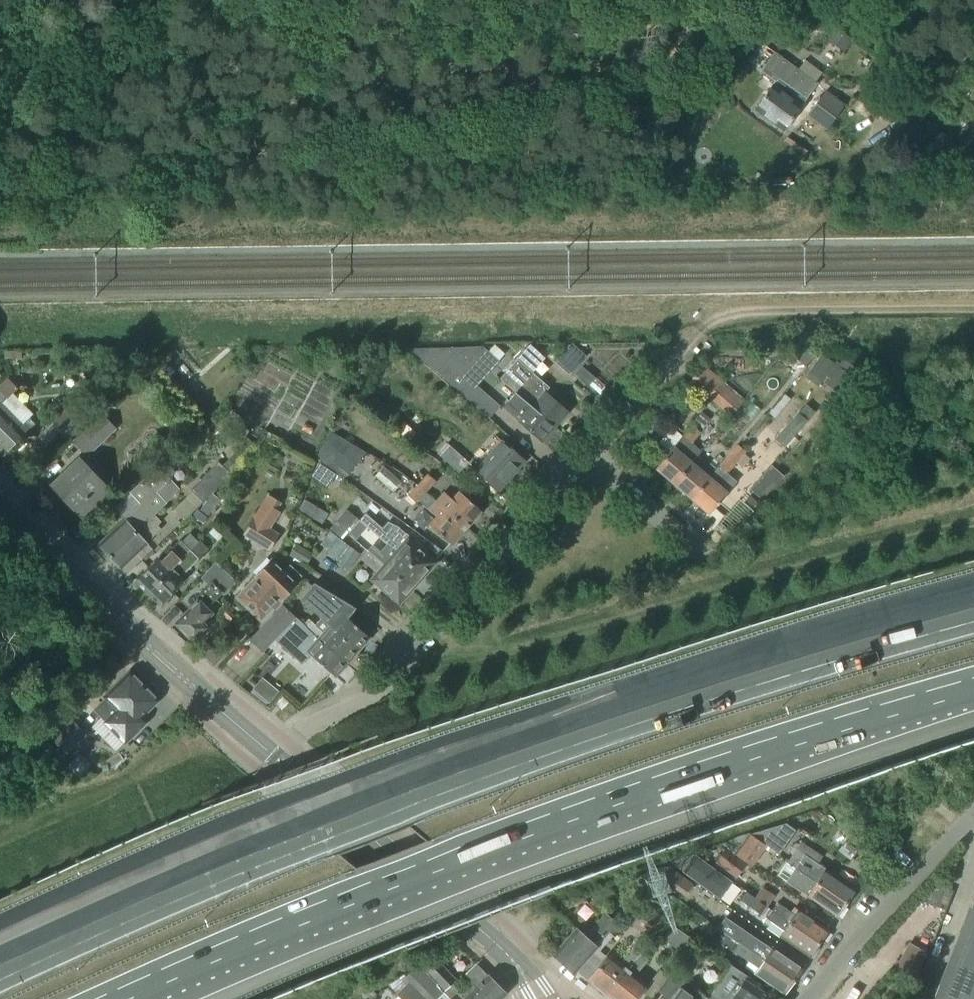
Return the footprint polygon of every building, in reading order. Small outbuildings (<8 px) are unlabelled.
[(844,52),(852,40),(836,30),(829,41),(844,52)] [(776,82),(756,109),(784,130),(800,108),(808,114),(807,116),(826,131),(827,129),(844,106),(825,93),(816,105),(807,98),(817,85),(797,70),(776,53),(762,71),(776,81),(775,82),(776,82)] [(790,338),(784,346),(795,355),(801,347),(790,338)] [(570,375),(587,356),(573,344),(556,363),(570,375)] [(555,427),(568,412),(541,388),(544,384),(531,373),(544,358),(531,346),(501,380),(516,393),(555,427)] [(490,418),(500,406),(477,387),(499,362),(483,348),(409,349),(453,386),(490,418)] [(804,349),(796,358),(805,365),(813,356),(804,349)] [(835,365),(822,354),(809,372),(822,382),(835,365)] [(142,376),(152,367),(142,356),(132,366),(142,376)] [(837,366),(824,383),(837,393),(850,376),(856,368),(843,358),(837,366)] [(744,401),(703,365),(688,382),(730,418),(744,401)] [(170,366),(163,373),(168,378),(175,372),(170,366)] [(2,402),(6,399),(17,387),(7,379),(0,386),(0,405),(2,402)] [(542,442),(555,427),(516,393),(505,407),(504,408),(542,442)] [(2,402),(0,405),(0,443),(7,450),(34,423),(29,418),(24,423),(2,402)] [(70,441),(90,421),(72,402),(52,421),(70,441)] [(702,412),(694,422),(703,430),(707,425),(711,420),(702,412)] [(808,422),(798,413),(774,439),(784,448),(808,422)] [(88,457),(116,430),(101,415),(73,442),(88,457)] [(656,469),(674,484),(692,463),(702,452),(692,444),(701,433),(693,425),(656,469)] [(330,429),(318,459),(344,479),(365,452),(330,429)] [(246,451),(253,443),(246,436),(239,444),(246,451)] [(499,491),(525,462),(502,441),(476,471),(499,491)] [(458,473),(468,462),(447,444),(438,454),(458,473)] [(738,445),(728,456),(732,460),(736,463),(746,452),(742,448),(738,445)] [(233,469),(245,457),(238,451),(226,462),(233,469)] [(710,478),(691,499),(710,515),(728,493),(736,484),(728,477),(729,476),(727,474),(736,463),(732,460),(728,456),(710,478)] [(95,507),(110,493),(80,460),(52,486),(75,511),(87,499),(95,507)] [(203,503),(230,474),(219,463),(192,492),(203,503)] [(691,499),(710,478),(692,463),(674,484),(691,499)] [(99,545),(110,557),(140,528),(154,514),(154,515),(167,503),(179,490),(168,480),(165,483),(153,471),(130,493),(141,505),(99,545)] [(426,492),(436,482),(427,474),(418,485),(426,492)] [(418,485),(408,496),(416,504),(419,501),(429,510),(437,502),(426,492),(418,485)] [(481,511),(461,493),(453,501),(444,493),(437,502),(466,527),(481,511)] [(268,496),(245,536),(269,550),(278,535),(269,530),(279,512),(276,511),(281,503),(268,496)] [(751,496),(744,504),(752,510),(759,503),(751,496)] [(315,505),(305,500),(298,510),(308,516),(315,505)] [(207,502),(201,510),(207,515),(213,507),(207,502)] [(451,544),(466,527),(437,502),(429,510),(438,518),(431,526),(451,544)] [(322,525),(329,514),(318,507),(311,518),(322,525)] [(342,540),(359,520),(346,510),(330,530),(342,540)] [(140,528),(110,557),(121,569),(147,544),(143,540),(161,522),(154,515),(154,514),(140,528)] [(382,530),(365,515),(360,521),(397,554),(422,576),(435,563),(409,540),(399,532),(388,523),(382,530)] [(347,572),(360,554),(330,532),(319,546),(339,561),(336,565),(347,572)] [(136,581),(149,593),(192,549),(183,540),(163,561),(159,558),(136,581)] [(198,542),(192,549),(149,593),(161,605),(184,582),(180,578),(207,550),(198,542)] [(306,566),(313,554),(296,544),(289,556),(306,566)] [(390,561),(374,546),(368,552),(411,589),(422,576),(397,554),(390,561)] [(399,603),(411,589),(368,552),(361,560),(378,574),(373,580),(399,603)] [(284,573),(271,561),(257,576),(258,577),(238,597),(260,619),(280,599),(281,600),(296,584),(294,583),(300,576),(290,566),(284,573)] [(225,595),(236,582),(217,562),(205,574),(202,579),(209,586),(196,598),(199,601),(176,624),(194,641),(208,627),(203,623),(213,613),(207,608),(223,592),(225,595)] [(357,650),(369,637),(348,618),(355,609),(314,584),(300,599),(321,619),(357,650)] [(283,605),(282,606),(303,625),(306,628),(305,628),(345,663),(357,650),(321,619),(315,626),(308,620),(304,624),(283,605)] [(303,625),(282,606),(249,641),(262,652),(286,626),(311,649),(307,653),(333,677),(345,663),(305,628),(306,628),(303,625)] [(106,697),(106,698),(94,711),(107,724),(143,688),(138,683),(138,680),(134,676),(131,676),(129,674),(106,697)] [(277,692),(262,680),(254,690),(269,702),(277,692)] [(156,701),(154,699),(154,696),(150,692),(148,692),(143,688),(107,724),(125,742),(145,722),(140,717),(156,701)] [(68,753),(86,735),(67,716),(49,735),(68,753)] [(68,767),(78,777),(87,769),(76,758),(68,767)] [(786,824),(752,834),(778,855),(795,830),(786,824)] [(749,834),(721,845),(734,855),(751,867),(766,846),(749,834)] [(735,879),(745,866),(725,850),(715,863),(735,879)] [(795,868),(846,903),(855,889),(803,854),(799,860),(791,855),(786,863),(794,868),(793,869),(794,869),(795,868)] [(694,855),(681,872),(720,900),(732,883),(694,855)] [(668,866),(660,878),(684,895),(692,884),(668,866)] [(837,916),(846,903),(795,868),(794,869),(786,882),(807,896),(837,916)] [(660,905),(668,896),(657,887),(649,896),(660,905)] [(952,892),(942,888),(935,908),(945,912),(952,892)] [(753,909),(758,902),(747,894),(742,902),(753,909)] [(651,939),(664,920),(638,901),(625,920),(651,939)] [(753,909),(760,914),(765,907),(758,902),(753,909)] [(794,915),(776,903),(771,911),(788,922),(788,923),(818,943),(828,930),(798,910),(794,915)] [(973,906),(963,934),(973,939),(973,906)] [(809,957),(818,943),(788,923),(788,922),(771,911),(766,919),(783,931),(779,937),(809,957)] [(596,947),(616,924),(605,914),(585,937),(576,930),(553,956),(573,974),(597,948),(596,947)] [(724,921),(718,929),(743,947),(793,981),(802,967),(772,947),(768,953),(737,932),(738,930),(724,921)] [(686,956),(695,942),(667,922),(657,936),(686,956)] [(718,929),(710,924),(705,932),(711,936),(710,938),(724,947),(725,946),(758,968),(754,974),(784,995),(793,981),(743,947),(718,929)] [(963,934),(952,962),(973,971),(973,939),(963,934)] [(895,969),(912,979),(927,953),(909,943),(895,969)] [(606,996),(639,954),(632,949),(621,964),(608,954),(587,981),(606,996)] [(647,985),(634,975),(646,960),(639,954),(606,996),(610,998),(636,998),(647,985)] [(452,998),(459,991),(453,984),(457,981),(434,958),(423,969),(452,998)] [(973,982),(973,971),(952,962),(941,990),(963,998),(967,998),(973,982)] [(476,964),(465,975),(471,981),(470,982),(473,985),(463,995),(466,998),(464,998),(502,998),(507,995),(488,976),(476,964)] [(748,981),(750,978),(731,965),(711,994),(718,998),(775,998),(748,981)] [(420,967),(408,974),(432,998),(451,998),(452,998),(423,969),(420,967)] [(682,991),(677,988),(684,977),(674,970),(658,992),(669,998),(670,998),(704,998),(693,992),(690,996),(682,991)] [(410,982),(396,995),(401,998),(427,998),(410,982)] [(941,990),(937,998),(963,998),(941,990)]
